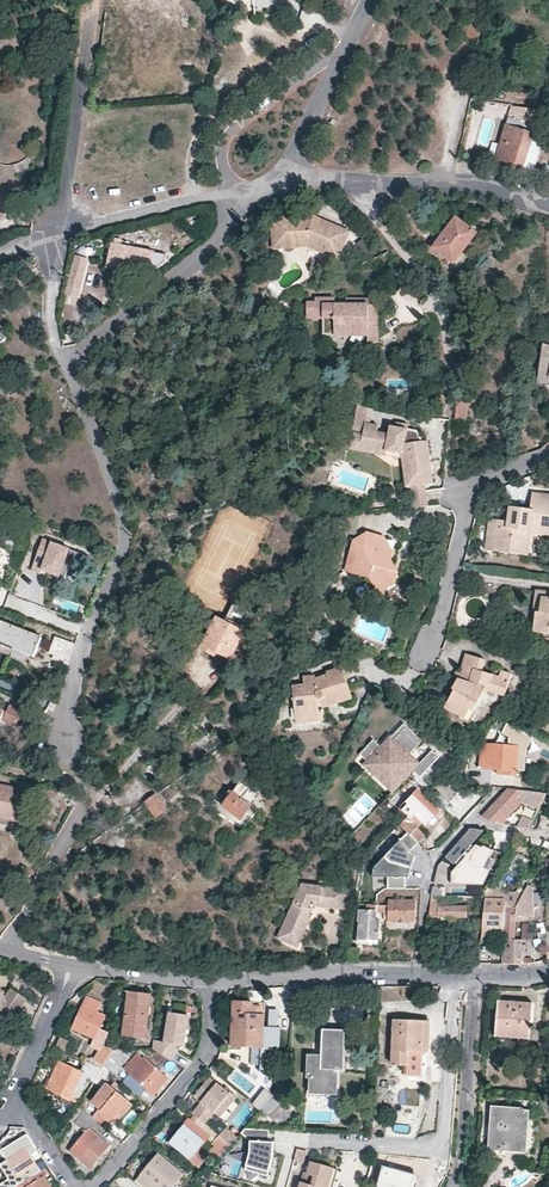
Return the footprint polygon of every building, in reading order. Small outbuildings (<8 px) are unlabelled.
[(113,14),(105,13),(103,26),(110,27),(113,14)] [(161,26),(164,40),(156,48),(137,52),(138,56),(163,51),(163,47),(165,44),(168,42),(165,25),(161,26)] [(513,105),(510,112),(496,159),(523,167),(535,127),(541,108),(513,105)] [(523,167),(533,170),(546,130),(535,127),(523,167)] [(317,212),(308,210),(303,216),(306,220),(315,222),(319,220),(317,212)] [(348,231),(319,220),(315,222),(306,220),(303,216),(272,218),(273,247),(306,245),(336,258),(348,231)] [(474,231),(455,217),(431,248),(453,265),(470,242),(467,240),(474,231)] [(467,240),(470,242),(476,233),(474,231),(467,240)] [(147,275),(152,252),(130,248),(112,244),(107,266),(125,271),(147,275)] [(87,259),(89,252),(77,249),(75,257),(87,259)] [(87,259),(75,257),(70,279),(81,281),(87,259)] [(377,342),(378,305),(346,305),(335,305),(335,299),(307,299),(307,317),(323,317),(323,334),(346,335),(347,330),(367,330),(367,335),(366,342),(377,342)] [(542,344),(537,380),(548,384),(548,346),(542,344)] [(455,417),(466,418),(467,400),(456,399),(455,417)] [(374,447),(400,451),(402,457),(406,484),(409,484),(425,483),(431,482),(426,440),(420,440),(414,428),(390,425),(389,432),(377,431),(378,424),(364,422),(363,432),(361,449),(373,451),(374,447)] [(363,432),(351,431),(348,447),(361,449),(363,432)] [(400,451),(374,447),(373,451),(402,457),(400,451)] [(425,483),(409,484),(412,506),(428,504),(425,483)] [(525,556),(528,532),(534,533),(544,534),(548,535),(548,497),(531,494),(528,509),(509,507),(508,522),(502,521),(495,520),(491,551),(525,556)] [(495,520),(490,519),(486,550),(491,551),(495,520)] [(525,556),(531,557),(534,533),(528,532),(525,556)] [(353,541),(345,572),(368,578),(373,586),(386,589),(394,584),(397,573),(386,570),(389,559),(392,552),(381,549),(384,538),(366,533),(353,541)] [(90,554),(44,538),(36,564),(67,576),(69,567),(78,561),(87,565),(90,554)] [(392,552),(384,538),(381,549),(392,552)] [(389,559),(386,570),(397,573),(389,559)] [(537,607),(533,633),(539,634),(548,635),(548,594),(536,592),(534,606),(537,607)] [(233,604),(227,615),(224,622),(216,619),(211,629),(201,649),(214,656),(215,654),(217,651),(230,658),(243,632),(252,615),(233,604)] [(207,626),(211,629),(216,619),(211,617),(207,626)] [(0,653),(24,661),(27,654),(35,657),(43,637),(2,621),(2,623),(0,622),(0,654),(0,653)] [(69,664),(73,652),(60,648),(61,645),(58,644),(60,638),(56,637),(51,653),(55,654),(54,659),(69,664)] [(73,652),(76,644),(60,638),(58,644),(61,645),(60,648),(73,652)] [(463,677),(462,681),(457,679),(451,690),(453,691),(444,708),(467,721),(482,695),(485,690),(504,696),(511,675),(500,671),(498,677),(480,671),(484,660),(466,654),(460,674),(463,677)] [(322,708),(321,697),(334,696),(336,703),(351,699),(341,668),(327,672),(328,676),(314,680),(314,686),(303,686),(292,687),(293,708),(300,707),(301,722),(323,720),(322,708)] [(450,689),(451,690),(457,679),(462,681),(463,677),(460,674),(455,673),(450,689)] [(313,677),(303,677),(303,686),(314,686),(314,680),(313,677)] [(502,702),(504,696),(485,690),(482,695),(502,702)] [(336,703),(334,696),(321,697),(322,708),(336,703)] [(10,705),(5,716),(22,724),(21,728),(36,734),(41,723),(26,716),(28,713),(10,705)] [(300,707),(293,708),(295,723),(301,722),(300,707)] [(5,716),(3,719),(21,728),(22,724),(5,716)] [(422,742),(403,724),(380,748),(372,740),(359,754),(366,761),(396,789),(397,788),(413,771),(420,778),(439,757),(431,751),(419,765),(409,755),(422,742)] [(479,769),(481,743),(508,745),(509,740),(509,733),(494,725),(469,752),(468,768),(479,769)] [(509,740),(508,745),(481,743),(479,769),(497,770),(503,770),(503,775),(516,775),(519,741),(509,740)] [(396,789),(366,761),(362,765),(392,793),(396,789)] [(259,797),(241,783),(233,793),(230,791),(221,804),(225,807),(241,819),(251,807),(259,797)] [(31,792),(0,786),(0,815),(25,821),(31,792)] [(508,789),(502,795),(481,817),(493,823),(498,817),(509,806),(522,791),(508,789)] [(498,817),(493,823),(501,824),(520,804),(539,809),(546,795),(522,791),(509,806),(498,817)] [(407,816),(399,824),(408,832),(410,834),(419,843),(425,837),(416,828),(422,822),(426,826),(438,813),(423,798),(416,792),(405,803),(408,805),(402,811),(407,816)] [(156,816),(166,809),(156,794),(145,803),(156,816)] [(23,829),(25,821),(0,815),(0,823),(23,829)] [(532,821),(522,817),(517,827),(529,829),(532,821)] [(483,831),(470,829),(445,857),(455,865),(460,870),(484,843),(477,837),(483,831)] [(493,833),(483,831),(477,837),(484,843),(493,833)] [(389,878),(389,889),(407,888),(406,876),(411,876),(416,856),(410,851),(419,843),(410,834),(408,832),(375,866),(375,878),(389,878)] [(460,883),(472,883),(476,875),(483,878),(489,867),(495,871),(504,855),(493,850),(497,844),(492,842),(493,833),(484,843),(460,870),(460,883)] [(445,857),(441,863),(450,871),(455,865),(445,857)] [(532,877),(525,874),(517,891),(508,906),(516,907),(532,877)] [(544,874),(536,885),(544,890),(548,884),(548,883),(548,877),(544,874)] [(476,875),(472,883),(481,887),(477,897),(484,898),(491,882),(483,878),(476,875)] [(346,888),(303,882),(277,936),(297,946),(312,914),(307,912),(310,903),(312,898),(328,900),(327,905),(342,907),(346,888)] [(376,905),(376,896),(358,895),(356,904),(367,905),(376,905)] [(485,899),(484,898),(480,937),(492,937),(503,938),(504,907),(504,899),(485,899)] [(396,928),(396,922),(415,922),(415,901),(388,901),(388,905),(388,913),(387,922),(386,922),(385,928),(396,928)] [(357,921),(359,921),(358,937),(378,939),(379,921),(375,920),(376,912),(376,905),(367,905),(366,910),(358,910),(357,921)] [(508,906),(504,907),(503,938),(503,940),(514,940),(514,929),(515,912),(516,907),(508,906)] [(466,917),(466,907),(436,907),(436,917),(449,917),(457,917),(466,917)] [(514,940),(503,940),(502,964),(517,965),(517,960),(522,960),(522,952),(525,952),(525,949),(527,949),(527,945),(522,945),(522,940),(514,940)] [(14,1011),(23,995),(7,986),(2,995),(0,994),(0,1004),(14,1011)] [(150,994),(129,991),(123,1036),(145,1039),(150,994)] [(251,1002),(233,1001),(231,1046),(252,1047),(262,1047),(263,1015),(260,1015),(259,1007),(251,1006),(251,1002)] [(530,1035),(532,1005),(497,1002),(494,1035),(507,1037),(508,1033),(530,1035)] [(9,1019),(14,1011),(0,1004),(0,1014),(9,1019)] [(82,1007),(73,1029),(93,1038),(91,1045),(100,1049),(95,1062),(102,1068),(113,1049),(103,1045),(108,1032),(99,1028),(104,1016),(82,1007)] [(186,1016),(169,1014),(164,1039),(153,1039),(152,1048),(170,1059),(177,1050),(168,1042),(182,1043),(186,1016)] [(268,1015),(263,1015),(262,1047),(252,1047),(251,1052),(267,1052),(268,1015)] [(405,1076),(421,1077),(422,1052),(428,1052),(428,1036),(429,1022),(394,1020),(392,1065),(406,1065),(405,1076)] [(323,1029),(322,1057),(308,1056),(308,1077),(310,1077),(310,1090),(334,1091),(335,1070),(340,1070),(341,1030),(323,1029)] [(384,1037),(375,1037),(374,1053),(383,1053),(384,1037)] [(134,1049),(113,1049),(102,1068),(108,1072),(113,1076),(134,1049)] [(153,1096),(168,1078),(144,1058),(143,1059),(137,1055),(124,1070),(153,1096)] [(100,1071),(102,1068),(95,1062),(92,1061),(89,1066),(100,1071)] [(84,1063),(80,1071),(63,1064),(51,1091),(71,1100),(73,1096),(79,1099),(88,1080),(94,1083),(100,1071),(89,1066),(84,1063)] [(102,1068),(100,1071),(94,1083),(100,1086),(108,1072),(102,1068)] [(117,1092),(120,1088),(113,1083),(110,1086),(117,1092)] [(217,1083),(192,1113),(205,1124),(216,1110),(222,1116),(236,1099),(217,1083)] [(112,1120),(128,1101),(117,1092),(110,1086),(107,1084),(91,1103),(99,1110),(92,1117),(97,1122),(104,1128),(111,1120),(112,1120)] [(283,1103),(273,1094),(260,1109),(270,1118),(283,1103)] [(132,1104),(128,1101),(112,1120),(116,1124),(132,1104)] [(71,1119),(85,1132),(70,1151),(90,1168),(109,1145),(91,1130),(97,1122),(92,1117),(79,1106),(71,1119)] [(523,1109),(492,1108),(489,1149),(520,1151),(523,1109)] [(489,1149),(489,1155),(506,1156),(506,1154),(525,1155),(528,1110),(523,1109),(520,1151),(489,1149)] [(205,1158),(197,1151),(208,1137),(188,1120),(170,1142),(199,1166),(205,1158)] [(218,1136),(230,1145),(237,1138),(230,1132),(225,1127),(218,1136)] [(269,1130),(244,1129),(244,1135),(250,1141),(252,1153),(245,1168),(268,1175),(275,1142),(269,1142),(269,1130)] [(211,1150),(219,1158),(230,1145),(218,1136),(211,1143),(214,1146),(211,1150)] [(20,1183),(34,1174),(47,1166),(33,1143),(31,1144),(27,1139),(3,1154),(6,1159),(0,1162),(0,1165),(6,1175),(10,1182),(17,1178),(20,1183)] [(297,1147),(292,1159),(302,1163),(307,1151),(297,1147)] [(164,1182),(171,1186),(174,1186),(184,1175),(158,1153),(141,1173),(140,1175),(134,1181),(141,1186),(159,1186),(164,1182)] [(311,1184),(301,1181),(300,1186),(334,1186),(339,1169),(311,1161),(308,1173),(314,1175),(311,1184)] [(409,1174),(383,1167),(378,1186),(405,1186),(409,1174)] [(42,1176),(37,1179),(34,1174),(20,1183),(15,1186),(16,1186),(49,1186),(42,1176)] [(409,1174),(405,1186),(410,1186),(411,1183),(415,1184),(417,1176),(409,1174)] [(13,1186),(10,1182),(6,1175),(0,1179),(0,1186),(13,1186)] [(20,1183),(17,1178),(10,1182),(13,1186),(15,1186),(20,1183)]
